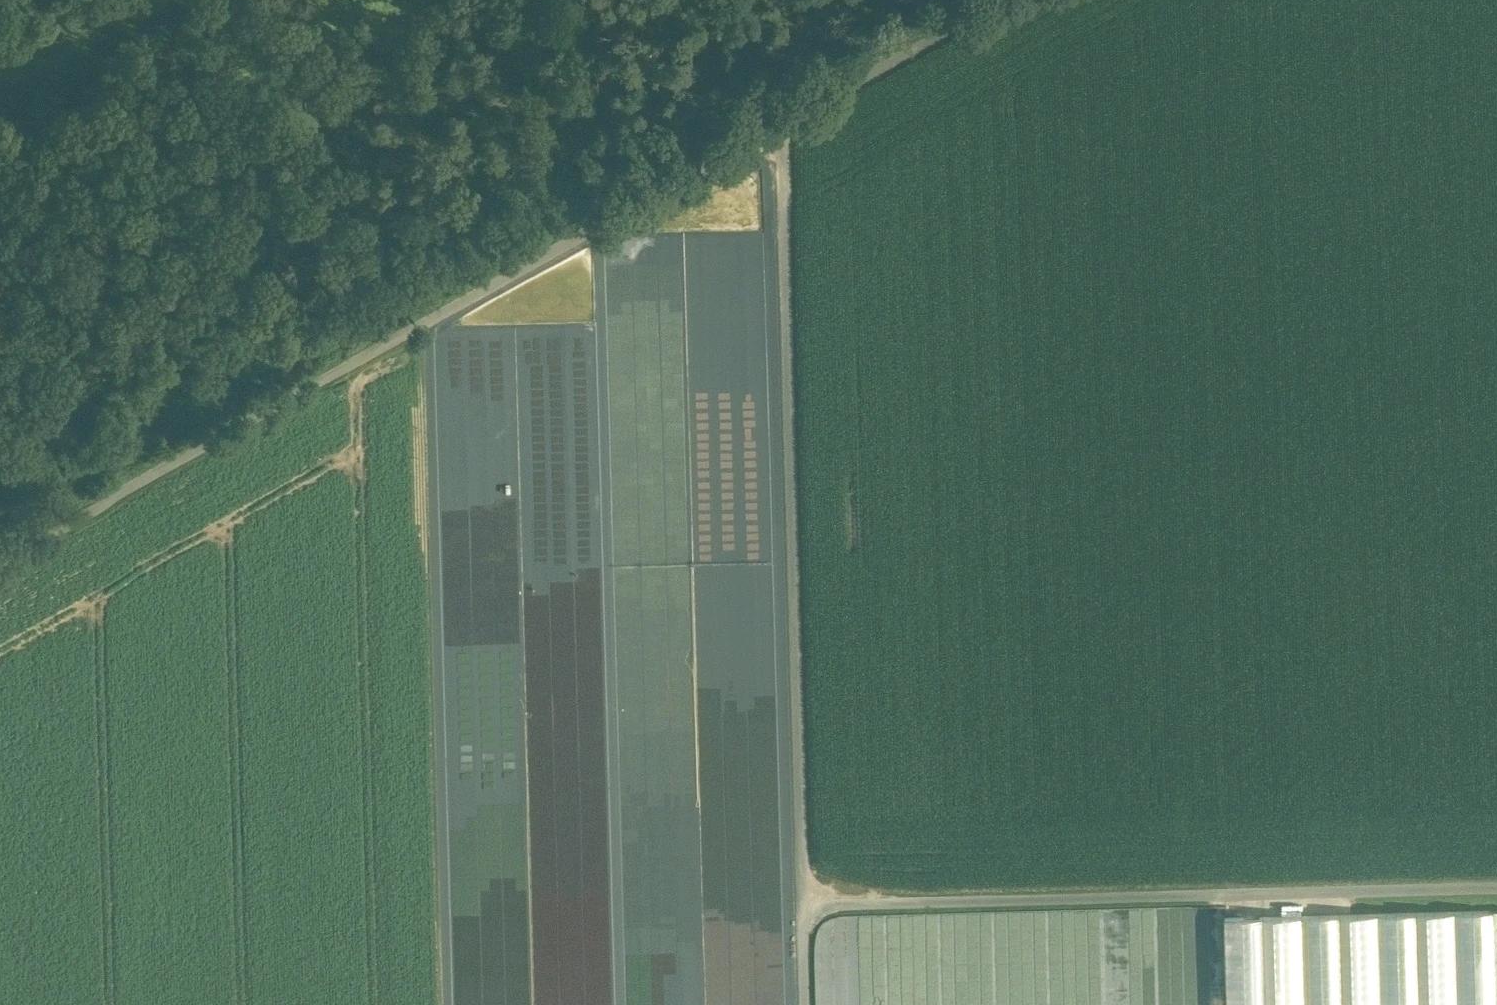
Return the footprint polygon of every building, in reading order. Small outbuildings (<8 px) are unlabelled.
[(1227,918),(1230,1004),(1496,1004),(1496,987),(1495,910),(1227,918)]
